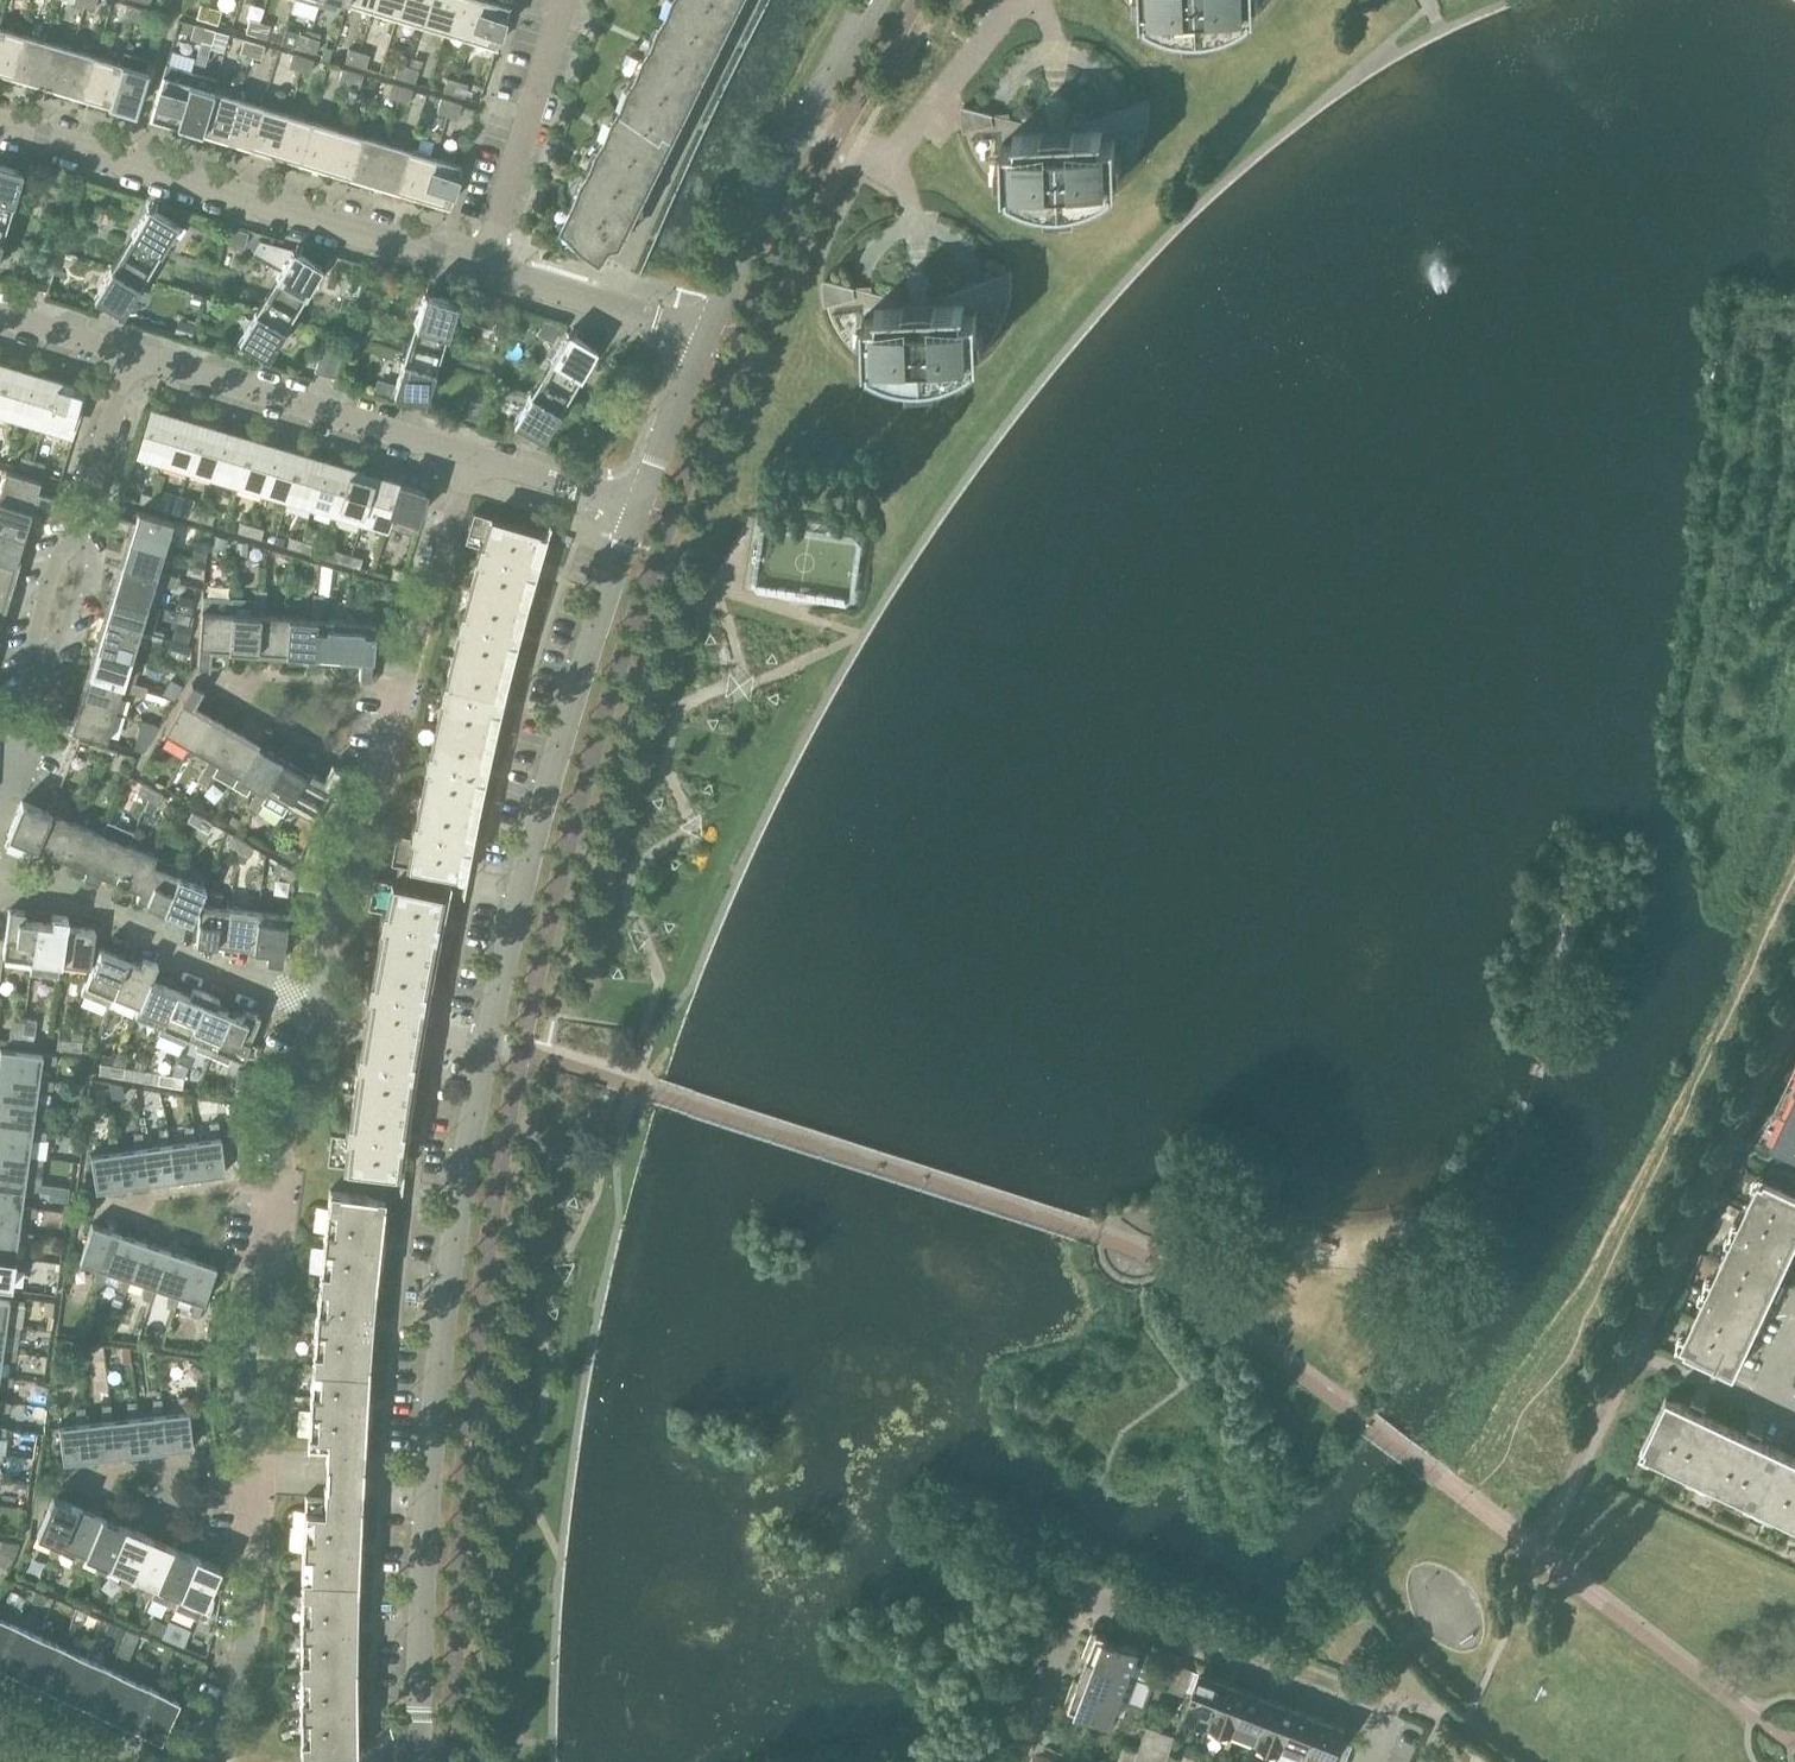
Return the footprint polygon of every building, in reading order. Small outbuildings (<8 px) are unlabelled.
[(84,5),(94,8),(97,0),(86,0),(84,5)] [(318,5),(337,11),(340,0),(320,0),(318,5)] [(371,8),(374,0),(347,0),(347,1),(371,8)] [(371,8),(396,16),(401,0),(374,0),(371,8)] [(396,16),(421,23),(427,0),(401,0),(396,16)] [(421,23),(445,30),(454,0),(427,0),(421,23)] [(445,30),(470,38),(481,0),(454,0),(445,30)] [(491,0),(481,0),(470,38),(495,45),(508,5),(491,0)] [(562,226),(578,237),(583,246),(595,254),(602,259),(611,246),(613,244),(609,241),(616,230),(626,217),(622,214),(632,199),(641,186),(637,183),(647,168),(656,155),(652,153),(663,137),(672,124),(668,121),(678,106),(687,93),(683,90),(693,75),(702,62),(698,60),(709,45),(718,32),(714,29),(724,14),(733,1),(731,0),(675,0),(674,4),(666,15),(660,24),(659,35),(651,46),(645,55),(644,65),(636,77),(630,86),(628,96),(620,108),(614,117),(613,127),(605,139),(599,148),(597,158),(590,170),(584,179),(582,189),(576,202),(562,226)] [(1128,1),(1131,4),(1134,7),(1139,10),(1145,14),(1150,17),(1156,20),(1162,23),(1168,25),(1174,27),(1180,29),(1186,29),(1192,30),(1198,30),(1204,30),(1209,29),(1214,28),(1215,28),(1221,26),(1226,25),(1232,23),(1237,20),(1242,17),(1247,14),(1251,12),(1255,9),(1259,5),(1262,2),(1264,0),(1127,0),(1128,1)] [(123,17),(133,20),(137,7),(127,4),(123,17)] [(207,20),(211,7),(201,4),(196,17),(207,20)] [(147,10),(137,7),(133,20),(143,23),(147,10)] [(221,10),(211,7),(207,20),(217,23),(221,10)] [(256,35),(260,21),(250,19),(245,32),(256,35)] [(270,24),(260,21),(256,35),(266,38),(270,24)] [(190,37),(201,40),(205,27),(195,24),(190,37)] [(10,74),(22,33),(0,27),(0,71),(10,74)] [(215,30),(205,27),(201,40),(211,44),(215,30)] [(47,41),(22,33),(10,74),(35,81),(47,41)] [(295,46),(305,49),(309,36),(299,33),(295,46)] [(319,39),(309,36),(305,49),(315,52),(319,39)] [(240,52),(250,55),(254,42),(244,39),(240,52)] [(71,48),(47,41),(35,81),(59,89),(71,48)] [(264,45),(254,42),(250,55),(260,58),(264,45)] [(96,56),(71,48),(59,89),(84,96),(96,56)] [(344,61),(355,64),(359,51),(349,48),(344,61)] [(124,51),(120,63),(108,103),(133,111),(149,59),(124,51)] [(359,51),(355,64),(365,68),(369,54),(359,51)] [(394,76),(404,79),(408,66),(411,54),(401,51),(398,63),(394,76)] [(289,67),(299,70),(303,57),(293,54),(289,67)] [(120,63),(96,56),(84,96),(108,103),(120,63)] [(313,59),(303,57),(299,70),(309,73),(313,59)] [(409,66),(408,66),(404,79),(414,82),(418,68),(420,69),(423,60),(412,57),(409,66)] [(188,83),(192,71),(166,63),(163,75),(150,116),(176,123),(188,83)] [(339,81),(349,84),(353,71),(342,68),(339,81)] [(176,123),(201,131),(213,90),(216,78),(192,71),(188,83),(176,123)] [(363,74),(353,71),(349,84),(359,88),(363,74)] [(443,91),(453,94),(457,80),(447,77),(443,91)] [(468,83),(457,80),(453,94),(463,97),(468,83)] [(388,96),(398,99),(402,86),(392,83),(388,96)] [(412,89),(402,86),(398,99),(408,102),(412,89)] [(201,131),(225,138),(237,98),(213,90),(201,131)] [(451,100),(441,97),(437,110),(447,114),(451,100)] [(1079,201),(1086,199),(1091,197),(1096,195),(1101,193),(1106,190),(1111,187),(1115,184),(1119,180),(1123,176),(1127,172),(1131,168),(1134,164),(1137,159),(1140,154),(1142,149),(1144,144),(1146,139),(1147,134),(1149,128),(1150,122),(1150,116),(1150,109),(1150,103),(1150,97),(1073,127),(1064,126),(1064,110),(1051,110),(1051,126),(1043,128),(964,105),(964,115),(964,120),(965,125),(966,130),(966,132),(969,140),(973,149),(977,157),(981,164),(983,166),(986,170),(991,175),(996,180),(1002,185),(1006,188),(1011,192),(1016,194),(1021,197),(1026,199),(1032,200),(1037,202),(1043,202),(1049,203),(1061,203),(1067,203),(1073,202),(1079,201)] [(262,105),(237,98),(225,138),(250,146),(262,105)] [(462,104),(451,100),(447,114),(455,116),(458,117),(462,104)] [(274,153),(286,112),(262,105),(250,146),(274,153)] [(311,120),(286,112),(274,153),(299,160),(311,120)] [(299,160),(324,168),(336,127),(311,120),(299,160)] [(324,168),(349,175),(361,135),(336,127),(324,168)] [(385,142),(361,135),(349,175),(373,182),(385,142)] [(373,182),(398,190),(410,149),(385,142),(373,182)] [(434,157),(410,149),(398,190),(422,197),(434,157)] [(434,157),(422,197),(448,205),(460,164),(434,157)] [(7,222),(22,171),(0,164),(0,220),(7,222)] [(148,206),(121,251),(150,269),(177,223),(152,208),(148,206)] [(228,226),(225,237),(244,247),(249,232),(228,226)] [(283,266),(266,295),(294,312),(321,266),(296,251),(293,249),(259,240),(253,251),(254,252),(254,251),(283,266)] [(121,251),(111,268),(93,298),(118,312),(122,315),(150,269),(121,251)] [(55,262),(37,257),(30,284),(47,289),(55,262)] [(385,272),(374,269),(371,278),(382,281),(385,272)] [(931,376),(937,375),(943,374),(949,372),(954,370),(960,368),(965,365),(970,362),(975,358),(980,354),(984,350),(989,346),(992,341),(996,336),(1000,331),(1003,325),(1005,319),(1007,314),(1009,308),(1011,302),(1012,295),(1012,289),(1012,283),(1012,277),(1011,270),(934,300),(926,300),(926,283),(913,284),(913,300),(905,302),(826,278),(826,284),(826,290),(826,296),(827,300),(828,303),(828,306),(831,314),(834,323),(836,326),(838,330),(842,336),(847,342),(851,348),(857,353),(861,357),(866,361),(872,365),(877,368),(883,370),(888,372),(894,374),(900,375),(906,376),(912,377),(919,377),(925,377),(931,376)] [(424,291),(408,342),(440,351),(456,300),(425,291),(424,291)] [(266,295),(255,312),(238,341),(267,358),(294,312),(266,295)] [(501,317),(496,333),(506,335),(510,320),(501,317)] [(178,320),(174,333),(190,338),(194,325),(178,320)] [(564,326),(544,320),(537,332),(554,342),(564,326)] [(550,361),(540,377),(569,394),(579,377),(596,348),(592,346),(574,335),(573,335),(571,333),(568,332),(568,331),(564,337),(550,361)] [(335,375),(344,345),(323,339),(315,369),(335,375)] [(425,403),(435,371),(440,351),(408,342),(393,394),(421,402),(425,403)] [(259,362),(262,363),(265,357),(260,354),(257,361),(259,362)] [(19,417),(32,372),(8,365),(0,391),(0,411),(19,417)] [(32,372),(19,417),(43,424),(57,380),(32,372)] [(540,377),(530,394),(513,424),(516,426),(524,430),(527,432),(534,436),(535,437),(538,438),(539,439),(540,440),(541,440),(543,438),(544,436),(559,411),(569,394),(540,377)] [(43,424),(69,432),(83,387),(57,380),(43,424)] [(471,399),(466,417),(478,420),(483,403),(471,399)] [(138,451),(165,459),(177,416),(152,408),(138,451)] [(165,459),(189,466),(202,423),(177,416),(165,459)] [(189,466),(214,474),(227,430),(202,423),(189,466)] [(214,474),(238,481),(251,438),(227,430),(214,474)] [(238,481),(263,489),(276,445),(251,438),(238,481)] [(263,489),(288,496),(301,453),(276,445),(263,489)] [(288,496),(312,504),(325,460),(301,453),(288,496)] [(18,465),(30,469),(33,459),(21,456),(18,465)] [(33,459),(30,469),(42,472),(44,463),(33,459)] [(312,504),(337,511),(350,468),(325,460),(312,504)] [(374,475),(350,468),(337,511),(362,519),(374,475)] [(0,484),(0,499),(31,508),(36,491),(56,497),(57,495),(56,495),(59,485),(5,469),(0,484)] [(362,519),(386,526),(399,483),(398,483),(398,482),(374,475),(362,519)] [(425,491),(399,483),(386,526),(412,534),(425,491)] [(139,502),(151,505),(154,496),(142,492),(139,502)] [(175,513),(180,495),(172,493),(167,510),(175,513)] [(180,495),(175,513),(183,515),(188,497),(180,495)] [(165,499),(154,496),(151,505),(162,509),(165,499)] [(23,535),(31,508),(0,499),(0,529),(23,535)] [(134,520),(129,537),(163,547),(172,520),(118,503),(116,513),(114,512),(113,514),(134,520)] [(188,517),(200,520),(203,510),(191,507),(188,517)] [(214,514),(203,510),(200,520),(212,523),(214,514)] [(477,559),(470,586),(518,598),(525,572),(531,574),(536,558),(529,557),(537,530),(473,511),(464,540),(478,545),(474,559),(477,559)] [(238,531),(249,535),(252,525),(240,522),(238,531)] [(264,529),(252,525),(249,535),(261,538),(264,529)] [(15,562),(23,535),(0,529),(0,558),(15,562)] [(227,538),(214,534),(211,545),(224,549),(227,538)] [(273,534),(268,536),(267,540),(274,542),(276,535),(273,534)] [(157,570),(163,547),(129,537),(120,565),(155,575),(157,570)] [(287,546),(299,550),(302,540),(290,537),(287,546)] [(302,540),(299,550),(310,553),(313,544),(302,540)] [(237,541),(236,554),(247,555),(248,542),(237,541)] [(204,560),(208,546),(196,542),(192,556),(204,560)] [(336,561),(348,564),(351,555),(339,551),(336,561)] [(363,558),(351,555),(348,564),(359,568),(363,558)] [(7,590),(15,562),(0,558),(0,588),(7,590)] [(204,561),(196,559),(192,571),(200,573),(204,561)] [(120,565),(112,591),(148,601),(154,580),(166,584),(169,574),(157,570),(155,575),(120,565)] [(406,571),(394,568),(391,577),(403,581),(406,571)] [(169,574),(166,584),(177,587),(180,577),(169,574)] [(459,629),(452,655),(500,667),(507,640),(513,642),(517,626),(511,625),(518,598),(470,586),(463,612),(460,611),(456,628),(459,629)] [(255,599),(255,601),(266,602),(266,590),(256,589),(255,599)] [(141,625),(148,601),(112,591),(104,618),(139,629),(141,625)] [(313,593),(312,606),(323,607),(323,594),(313,593)] [(180,594),(176,608),(190,613),(194,599),(180,594)] [(210,668),(210,665),(211,647),(229,648),(231,612),(232,597),(202,595),(197,664),(208,665),(207,667),(210,668)] [(231,612),(229,648),(257,651),(259,614),(254,614),(255,601),(255,599),(232,597),(231,612)] [(259,614),(257,651),(285,653),(287,616),(265,614),(266,602),(255,601),(254,614),(259,614)] [(313,655),(342,657),(345,620),(322,619),(323,607),(312,606),(311,618),(316,618),(313,655)] [(316,618),(311,618),(287,616),(285,653),(313,655),(316,618)] [(152,628),(141,625),(139,629),(104,618),(96,645),(131,656),(137,635),(149,639),(152,628)] [(374,622),(345,620),(342,657),(360,658),(358,678),(361,678),(361,677),(370,678),(374,622)] [(192,625),(188,624),(177,621),(172,638),(187,642),(192,625)] [(152,628),(149,639),(161,642),(164,632),(152,628)] [(167,654),(185,659),(189,645),(171,640),(167,654)] [(124,679),(131,656),(96,645),(87,674),(122,684),(124,679)] [(436,725),(484,735),(490,709),(497,710),(500,695),(494,693),(500,667),(452,655),(446,681),(443,680),(439,697),(442,698),(436,725)] [(135,682),(124,679),(122,684),(87,674),(79,700),(114,711),(121,689),(132,693),(135,682)] [(182,686),(171,679),(163,692),(174,699),(182,686)] [(135,682),(132,693),(145,696),(148,686),(135,682)] [(164,732),(189,746),(207,714),(191,704),(200,688),(192,683),(164,732)] [(106,740),(114,711),(79,700),(74,718),(54,712),(54,714),(56,714),(53,724),(106,740)] [(232,728),(207,714),(189,746),(209,758),(203,769),(212,774),(218,764),(213,760),(232,728)] [(154,733),(159,725),(142,719),(139,728),(154,733)] [(426,768),(421,795),(469,804),(475,778),(481,779),(485,763),(478,762),(484,735),(436,725),(430,751),(427,750),(423,767),(426,768)] [(231,785),(256,742),(232,728),(213,760),(218,764),(212,774),(214,775),(231,785)] [(259,787),(252,798),(261,803),(268,792),(263,789),(281,757),(256,742),(231,785),(247,794),(253,784),(259,787)] [(91,753),(103,757),(106,748),(94,744),(91,753)] [(117,751),(106,748),(103,757),(115,760),(117,751)] [(287,803),(306,771),(281,757),(263,789),(268,792),(261,803),(282,815),(288,804),(287,803)] [(323,782),(306,771),(287,803),(288,804),(313,819),(342,771),(333,765),(323,782)] [(206,784),(212,774),(203,769),(197,779),(206,784)] [(153,789),(142,782),(137,791),(148,797),(153,789)] [(153,789),(148,797),(159,803),(164,794),(153,789)] [(390,863),(456,875),(461,847),(468,848),(471,832),(464,831),(469,804),(421,795),(416,821),(412,820),(410,835),(395,832),(390,863)] [(255,813),(261,803),(252,798),(246,808),(255,813)] [(49,811),(22,800),(8,835),(36,846),(49,811)] [(76,823),(49,811),(36,846),(62,857),(76,823)] [(187,820),(198,826),(203,818),(192,811),(187,820)] [(203,818),(198,826),(208,832),(213,824),(203,818)] [(102,833),(84,876),(98,881),(101,874),(113,879),(128,844),(134,831),(107,820),(102,833)] [(71,871),(84,876),(102,833),(76,823),(62,857),(74,862),(71,871)] [(227,843),(239,849),(244,841),(232,834),(227,843)] [(244,841),(239,849),(248,855),(253,847),(244,841)] [(284,842),(278,853),(293,862),(299,851),(284,842)] [(113,879),(139,890),(151,863),(152,864),(156,855),(128,844),(113,879)] [(136,898),(162,909),(177,874),(152,864),(151,863),(139,890),(136,898)] [(297,872),(286,866),(281,874),(291,880),(297,872)] [(410,882),(412,869),(398,866),(396,879),(410,882)] [(205,885),(177,874),(162,909),(190,920),(201,890),(203,891),(205,885)] [(381,925),(376,951),(425,960),(430,934),(437,935),(440,919),(433,918),(439,890),(373,876),(367,907),(381,910),(378,924),(381,925)] [(222,894),(203,891),(201,890),(190,920),(198,923),(195,940),(223,944),(229,907),(221,906),(222,894)] [(239,946),(254,948),(259,911),(229,907),(223,944),(222,952),(238,955),(239,946)] [(25,911),(9,909),(3,954),(32,958),(38,921),(23,919),(25,911)] [(287,914),(259,911),(254,948),(267,950),(266,958),(281,960),(287,914)] [(51,923),(38,921),(32,958),(61,962),(66,925),(67,925),(68,917),(53,915),(51,923)] [(61,962),(92,966),(93,967),(101,949),(93,945),(95,929),(67,925),(66,925),(61,962)] [(128,960),(101,949),(93,967),(92,966),(85,983),(81,993),(108,1005),(113,994),(113,995),(128,960)] [(368,977),(365,995),(361,1020),(361,1021),(419,1031),(419,1029),(424,1004),(427,988),(420,987),(425,960),(376,951),(372,978),(368,977)] [(140,965),(128,960),(113,995),(138,1005),(139,1005),(150,979),(151,979),(157,963),(143,957),(140,965)] [(160,1023),(163,1024),(177,990),(151,979),(150,979),(139,1005),(138,1005),(134,1013),(160,1023)] [(185,1044),(188,1035),(206,993),(192,987),(189,995),(177,990),(163,1024),(159,1033),(185,1044)] [(220,998),(206,993),(188,1035),(197,1038),(196,1048),(212,1055),(230,1012),(216,1006),(220,998)] [(242,1017),(230,1012),(212,1055),(229,1062),(232,1053),(242,1057),(259,1015),(245,1009),(242,1017)] [(24,1018),(22,1033),(34,1034),(36,1020),(24,1018)] [(357,1066),(353,1093),(402,1099),(406,1073),(413,1074),(415,1058),(419,1032),(419,1031),(361,1021),(361,1022),(357,1048),(354,1065),(357,1066)] [(21,1042),(22,1033),(10,1031),(9,1041),(21,1042)] [(34,1034),(22,1033),(21,1042),(33,1044),(34,1034)] [(57,1048),(69,1049),(70,1039),(58,1038),(57,1048)] [(82,1041),(70,1039),(69,1049),(81,1051),(82,1041)] [(0,1053),(0,1073),(39,1079),(41,1064),(56,1063),(57,1055),(1,1047),(0,1053)] [(99,1073),(111,1075),(113,1065),(101,1063),(99,1073)] [(125,1067),(113,1065),(111,1075),(123,1077),(125,1067)] [(39,1079),(0,1073),(0,1099),(35,1104),(37,1090),(52,1088),(53,1080),(39,1079)] [(158,1084),(170,1086),(172,1075),(160,1073),(158,1084)] [(183,1077),(172,1075),(170,1086),(182,1088),(183,1077)] [(110,1082),(112,1097),(124,1095),(122,1084),(110,1082)] [(248,1089),(236,1086),(234,1097),(246,1099),(248,1089)] [(326,1163),(393,1171),(396,1143),(403,1143),(405,1127),(399,1126),(402,1099),(353,1093),(350,1119),(346,1119),(344,1133),(330,1132),(326,1163)] [(1785,1114),(1794,1118),(1794,1093),(1785,1114)] [(35,1104),(0,1099),(0,1125),(32,1129),(34,1115),(49,1113),(50,1106),(35,1104)] [(244,1106),(231,1103),(228,1118),(242,1120),(244,1106)] [(1772,1143),(1794,1154),(1794,1118),(1785,1114),(1772,1143)] [(194,1139),(199,1175),(225,1172),(220,1135),(218,1121),(210,1122),(209,1137),(195,1139),(194,1139)] [(32,1129),(0,1125),(0,1151),(28,1155),(28,1154),(30,1141),(46,1139),(47,1131),(32,1129)] [(184,1140),(170,1142),(168,1143),(173,1179),(199,1175),(194,1139),(195,1139),(193,1125),(185,1126),(184,1140)] [(148,1182),(173,1179),(168,1143),(170,1142),(167,1128),(160,1129),(158,1144),(144,1146),(143,1146),(144,1153),(146,1172),(148,1182)] [(235,1129),(226,1130),(228,1141),(237,1140),(235,1129)] [(133,1148),(119,1149),(117,1150),(122,1186),(148,1182),(146,1172),(144,1153),(143,1146),(144,1146),(142,1131),(134,1132),(133,1148)] [(96,1189),(122,1186),(117,1150),(119,1149),(117,1135),(109,1136),(108,1151),(90,1153),(96,1189)] [(28,1154),(28,1155),(0,1151),(0,1177),(25,1181),(40,1182),(42,1182),(44,1164),(42,1164),(43,1156),(28,1154)] [(1787,1258),(1794,1241),(1794,1191),(1756,1173),(1751,1183),(1757,1186),(1739,1224),(1734,1221),(1729,1231),(1787,1258)] [(25,1181),(0,1177),(0,1203),(22,1206),(24,1191),(34,1190),(39,1190),(40,1182),(25,1181)] [(320,1270),(320,1272),(375,1278),(375,1268),(376,1268),(381,1221),(385,1197),(331,1190),(331,1189),(330,1188),(327,1207),(320,1270)] [(18,1231),(20,1217),(35,1215),(36,1207),(22,1206),(0,1203),(0,1229),(18,1231)] [(102,1283),(106,1269),(105,1269),(118,1232),(92,1223),(79,1260),(96,1265),(94,1281),(102,1283)] [(18,1231),(0,1229),(0,1254),(15,1256),(17,1242),(32,1241),(33,1233),(18,1231)] [(1777,1280),(1787,1258),(1729,1231),(1725,1240),(1730,1243),(1712,1280),(1707,1279),(1702,1288),(1760,1315),(1771,1293),(1776,1296),(1776,1297),(1785,1301),(1792,1285),(1783,1281),(1783,1282),(1777,1280)] [(105,1269),(106,1269),(120,1274),(118,1289),(126,1292),(131,1277),(129,1277),(142,1240),(118,1232),(105,1269)] [(150,1300),(155,1286),(154,1285),(166,1248),(142,1240),(129,1277),(131,1277),(144,1282),(143,1297),(150,1300)] [(175,1308),(179,1294),(178,1293),(190,1256),(166,1248),(154,1285),(155,1286),(168,1290),(167,1306),(175,1308)] [(0,1254),(0,1283),(11,1284),(13,1268),(28,1266),(29,1258),(15,1256),(0,1254)] [(216,1265),(190,1256),(178,1293),(179,1294),(193,1298),(191,1314),(199,1316),(216,1265)] [(370,1324),(375,1278),(320,1272),(315,1311),(312,1351),(312,1352),(367,1357),(370,1324)] [(1750,1337),(1760,1315),(1702,1288),(1698,1297),(1703,1300),(1685,1338),(1680,1335),(1675,1345),(1693,1354),(1690,1360),(1731,1379),(1744,1350),(1750,1353),(1749,1354),(1758,1358),(1765,1342),(1756,1338),(1756,1339),(1750,1337)] [(117,1290),(113,1301),(121,1304),(125,1293),(117,1290)] [(6,1324),(8,1309),(23,1308),(24,1300),(0,1297),(0,1323),(6,1324)] [(6,1324),(0,1323),(0,1349),(2,1349),(4,1335),(20,1333),(20,1325),(6,1324)] [(1,1360),(16,1359),(17,1351),(2,1349),(0,1349),(0,1366),(1,1360)] [(367,1357),(312,1352),(309,1393),(306,1433),(362,1437),(366,1381),(365,1381),(367,1357)] [(0,1375),(0,1385),(13,1384),(13,1376),(0,1375)] [(1697,1481),(1724,1422),(1702,1412),(1705,1407),(1706,1407),(1710,1398),(1695,1391),(1690,1400),(1692,1400),(1689,1406),(1666,1395),(1639,1453),(1649,1458),(1652,1453),(1690,1471),(1687,1476),(1697,1481)] [(162,1413),(166,1449),(193,1446),(187,1395),(179,1396),(177,1411),(163,1413),(162,1413)] [(152,1414),(138,1415),(136,1416),(140,1452),(166,1449),(162,1413),(163,1413),(161,1398),(153,1399),(152,1414)] [(0,1400),(0,1411),(9,1410),(10,1401),(0,1400)] [(115,1455),(140,1452),(136,1416),(138,1415),(136,1401),(128,1402),(126,1417),(112,1418),(111,1419),(115,1455)] [(101,1420),(87,1421),(85,1421),(89,1458),(115,1455),(111,1419),(112,1418),(111,1404),(102,1405),(101,1420)] [(44,1421),(46,1407),(32,1405),(31,1419),(44,1421)] [(63,1461),(89,1458),(85,1421),(87,1421),(85,1407),(77,1408),(75,1423),(58,1425),(63,1461)] [(1754,1507),(1781,1449),(1759,1439),(1762,1433),(1763,1434),(1767,1425),(1751,1418),(1747,1427),(1748,1427),(1746,1433),(1724,1422),(1697,1481),(1706,1485),(1709,1480),(1747,1498),(1744,1503),(1754,1507)] [(360,1479),(362,1437),(306,1433),(305,1451),(323,1452),(323,1461),(328,1461),(342,1461),(341,1478),(341,1487),(354,1488),(358,1488),(359,1488),(360,1479)] [(1781,1449),(1754,1507),(1763,1512),(1766,1507),(1794,1520),(1794,1456),(1781,1449)] [(354,1488),(341,1487),(341,1478),(342,1461),(328,1461),(323,1461),(323,1478),(323,1496),(303,1495),(302,1512),(358,1514),(359,1497),(359,1488),(358,1488),(354,1488)] [(1698,1484),(1693,1493),(1699,1495),(1703,1486),(1698,1484)] [(53,1494),(37,1533),(52,1540),(49,1555),(57,1558),(63,1544),(61,1543),(77,1505),(53,1494)] [(61,1543),(63,1544),(76,1550),(73,1565),(80,1568),(86,1554),(84,1553),(101,1515),(77,1505),(61,1543)] [(358,1514),(302,1512),(301,1535),(300,1576),(300,1593),(355,1594),(356,1570),(358,1514)] [(104,1578),(110,1564),(108,1563),(124,1525),(101,1515),(84,1553),(86,1554),(99,1560),(97,1575),(104,1578)] [(1750,1519),(1746,1528),(1755,1532),(1759,1523),(1750,1519)] [(108,1563),(110,1564),(123,1570),(121,1585),(128,1588),(133,1574),(132,1574),(148,1535),(124,1525),(108,1563)] [(152,1597),(157,1584),(156,1584),(172,1545),(148,1535),(132,1574),(133,1574),(146,1580),(144,1595),(151,1598),(152,1597)] [(14,1557),(20,1543),(2,1540),(0,1546),(0,1552),(14,1557)] [(195,1555),(172,1545),(156,1584),(157,1584),(152,1597),(168,1604),(168,1605),(175,1608),(181,1594),(179,1594),(195,1555)] [(208,1594),(220,1566),(195,1555),(179,1594),(181,1594),(175,1608),(208,1621),(213,1608),(215,1597),(208,1594)] [(31,1600),(43,1605),(47,1595),(36,1590),(31,1600)] [(355,1627),(355,1594),(300,1593),(299,1617),(299,1657),(299,1674),(354,1673),(355,1627)] [(79,1609),(74,1620),(81,1623),(86,1612),(79,1609)] [(14,1623),(0,1617),(0,1653),(14,1623)] [(106,1631),(121,1637),(124,1628),(109,1622),(106,1631)] [(14,1623),(0,1653),(0,1664),(20,1673),(37,1634),(14,1623)] [(139,1634),(126,1628),(123,1638),(136,1643),(139,1634)] [(1083,1656),(1087,1657),(1088,1656),(1130,1673),(1138,1676),(1143,1678),(1147,1667),(1143,1665),(1148,1651),(1093,1630),(1083,1656)] [(61,1645),(37,1634),(20,1673),(43,1684),(61,1645)] [(85,1656),(61,1645),(43,1684),(67,1695),(85,1656)] [(109,1667),(85,1656),(67,1695),(91,1706),(109,1667)] [(1087,1657),(1079,1679),(1079,1680),(1121,1696),(1129,1699),(1138,1676),(1130,1673),(1088,1656),(1087,1657)] [(154,1663),(141,1657),(135,1671),(147,1676),(154,1663)] [(1193,1668),(1179,1663),(1170,1688),(1184,1694),(1193,1668)] [(132,1678),(109,1667),(91,1706),(115,1717),(132,1678)] [(1225,1680),(1200,1671),(1184,1713),(1209,1722),(1225,1680)] [(354,1673),(299,1674),(299,1698),(301,1758),(302,1758),(302,1757),(356,1755),(355,1730),(356,1730),(355,1684),(354,1684),(354,1673)] [(1079,1680),(1079,1679),(1074,1677),(1064,1704),(1069,1706),(1068,1709),(1082,1714),(1083,1711),(1111,1722),(1121,1696),(1079,1680)] [(115,1717),(138,1728),(156,1689),(132,1678),(115,1717)] [(1249,1690),(1225,1680),(1209,1722),(1233,1732),(1249,1690)] [(178,1699),(156,1689),(138,1728),(160,1738),(178,1699)] [(1273,1699),(1249,1690),(1233,1732),(1257,1741),(1273,1699)] [(1257,1741),(1281,1750),(1297,1708),(1273,1699),(1257,1741)] [(1320,1717),(1297,1708),(1281,1750),(1304,1759),(1320,1717)] [(1320,1717),(1304,1759),(1312,1761),(1346,1761),(1353,1743),(1341,1738),(1345,1727),(1320,1717)] [(1150,1761),(1160,1730),(1147,1726),(1136,1758),(1150,1761)] [(1170,1753),(1175,1735),(1160,1730),(1150,1761),(1167,1761),(1170,1753)] [(1167,1761),(1180,1761),(1182,1757),(1170,1753),(1167,1761)]
